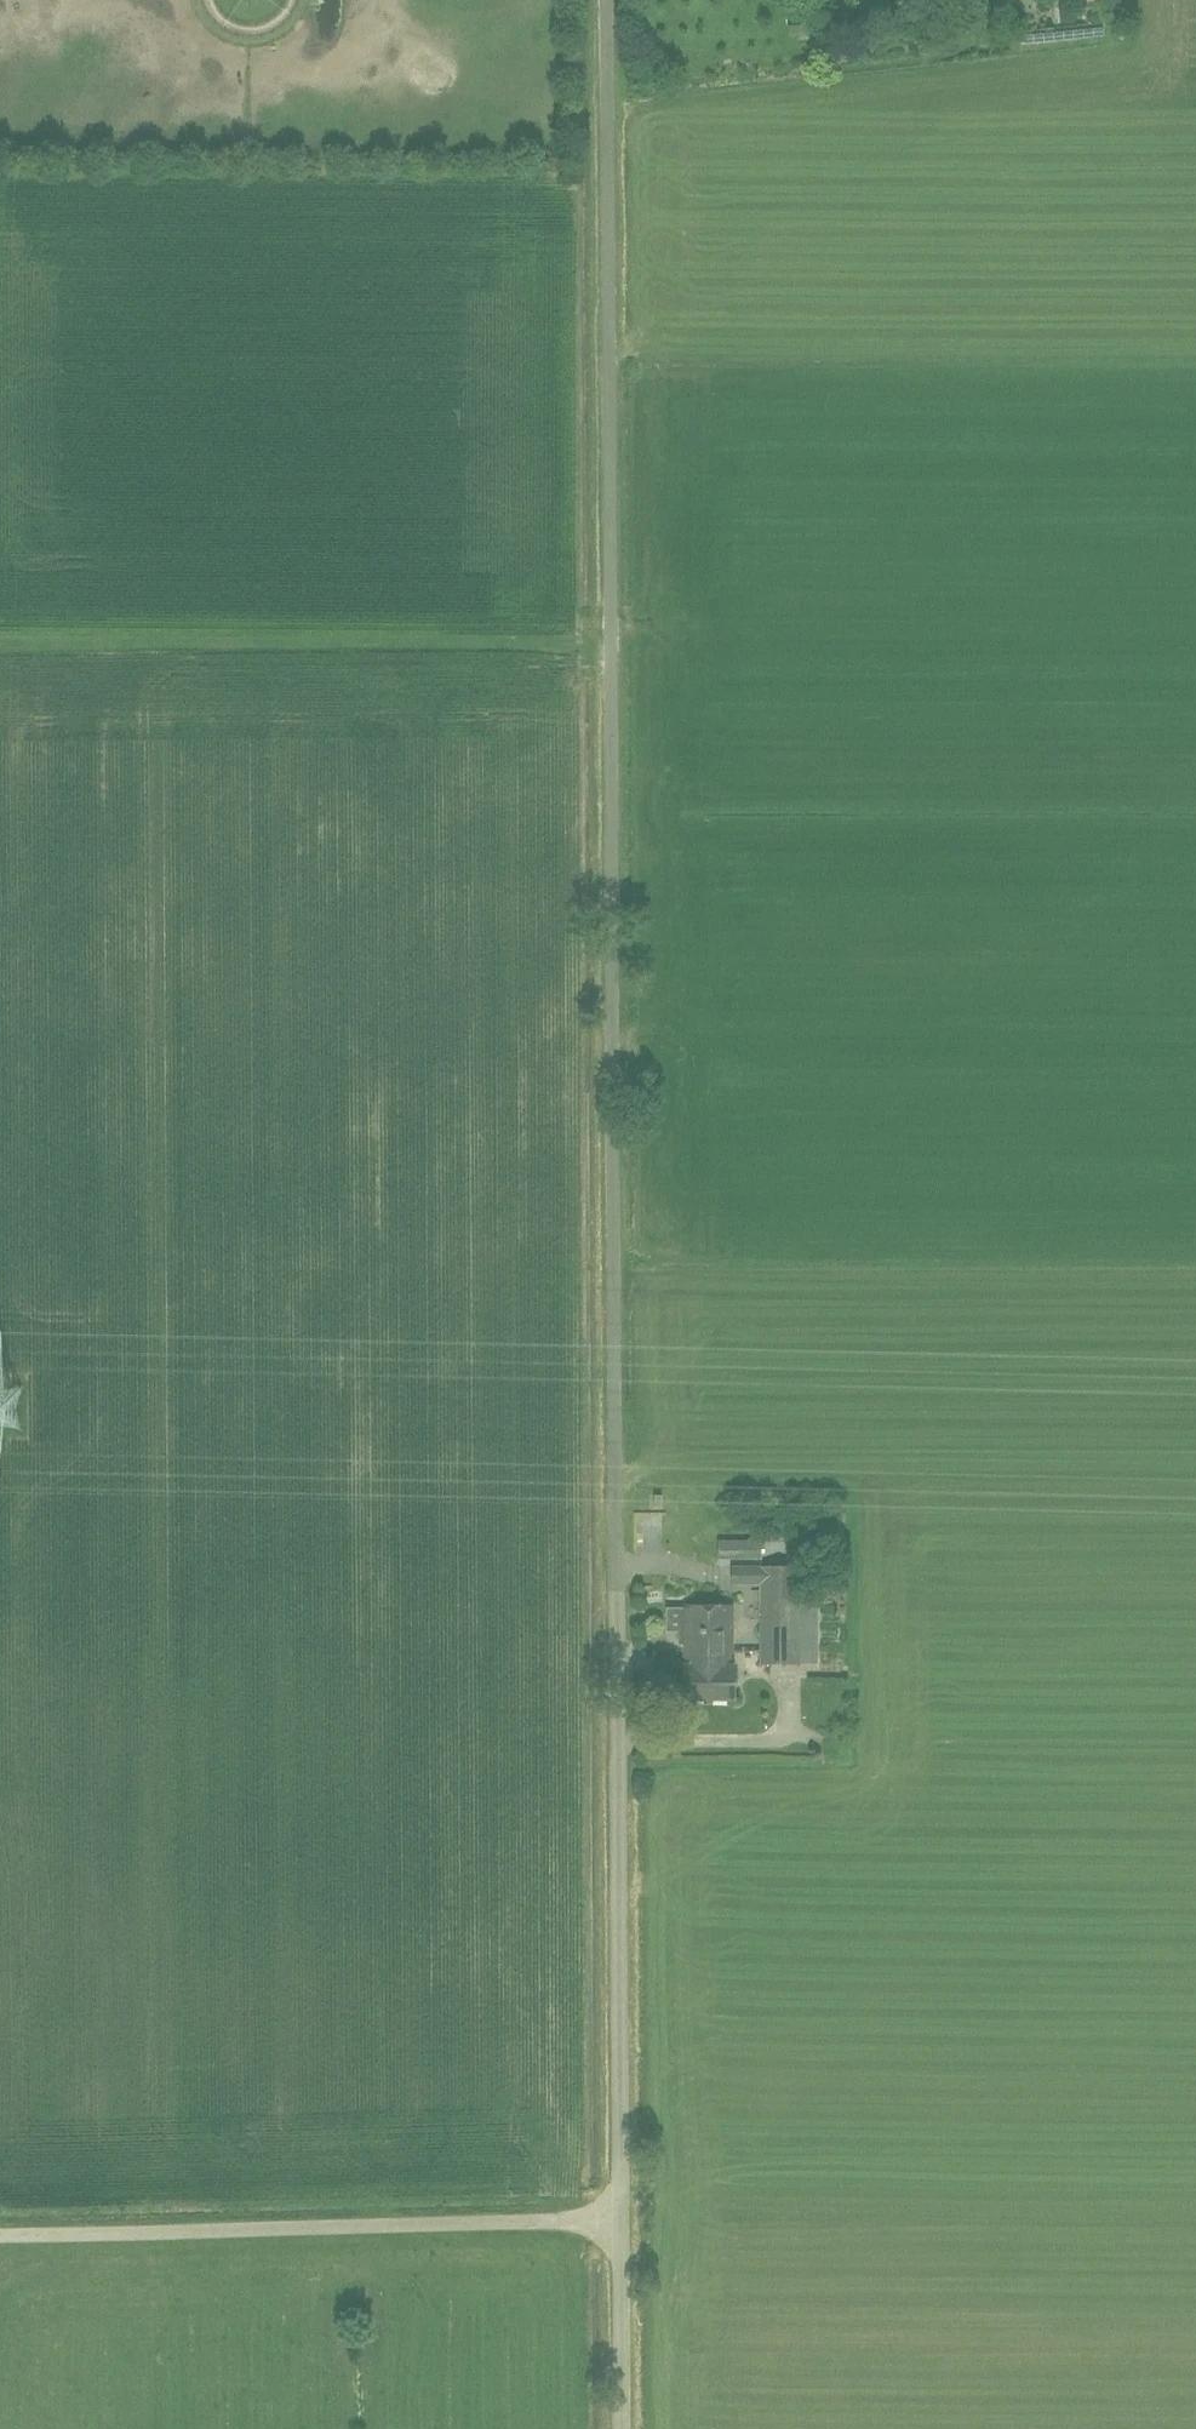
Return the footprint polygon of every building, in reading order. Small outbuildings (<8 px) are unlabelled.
[(800,25),(788,27),(789,35),(801,34),(800,25)] [(740,1559),(762,1559),(761,1541),(739,1542),(740,1559)] [(761,1600),(800,1600),(800,1566),(761,1566),(761,1600)] [(800,1663),(800,1600),(761,1600),(761,1663),(800,1663)] [(684,1647),(733,1647),(733,1606),(684,1606),(684,1647)] [(733,1647),(684,1647),(684,1665),(683,1665),(683,1675),(675,1675),(675,1685),(683,1685),(683,1699),(735,1699),(735,1665),(733,1665),(733,1647)]
